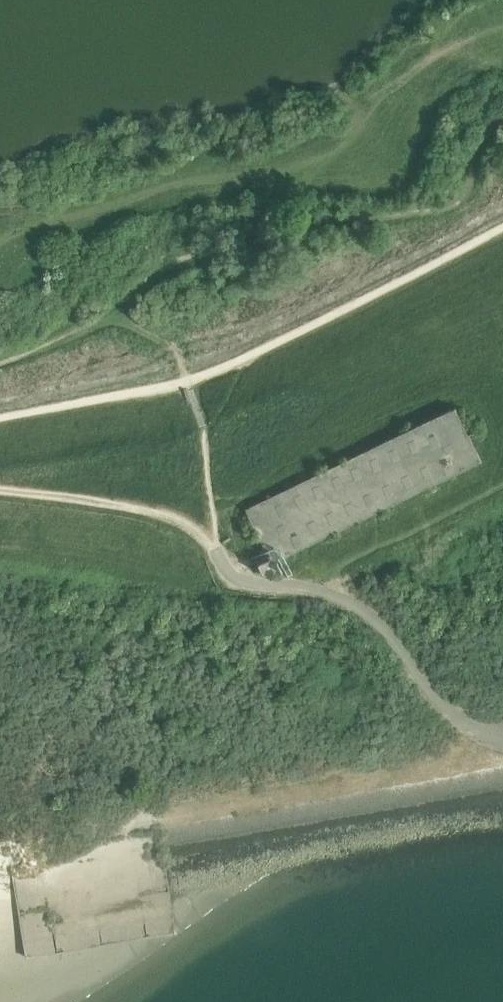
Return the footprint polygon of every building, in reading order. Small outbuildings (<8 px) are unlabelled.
[(377,519),(481,469),(450,406),(232,513),(258,567),(262,575),(377,519)]
